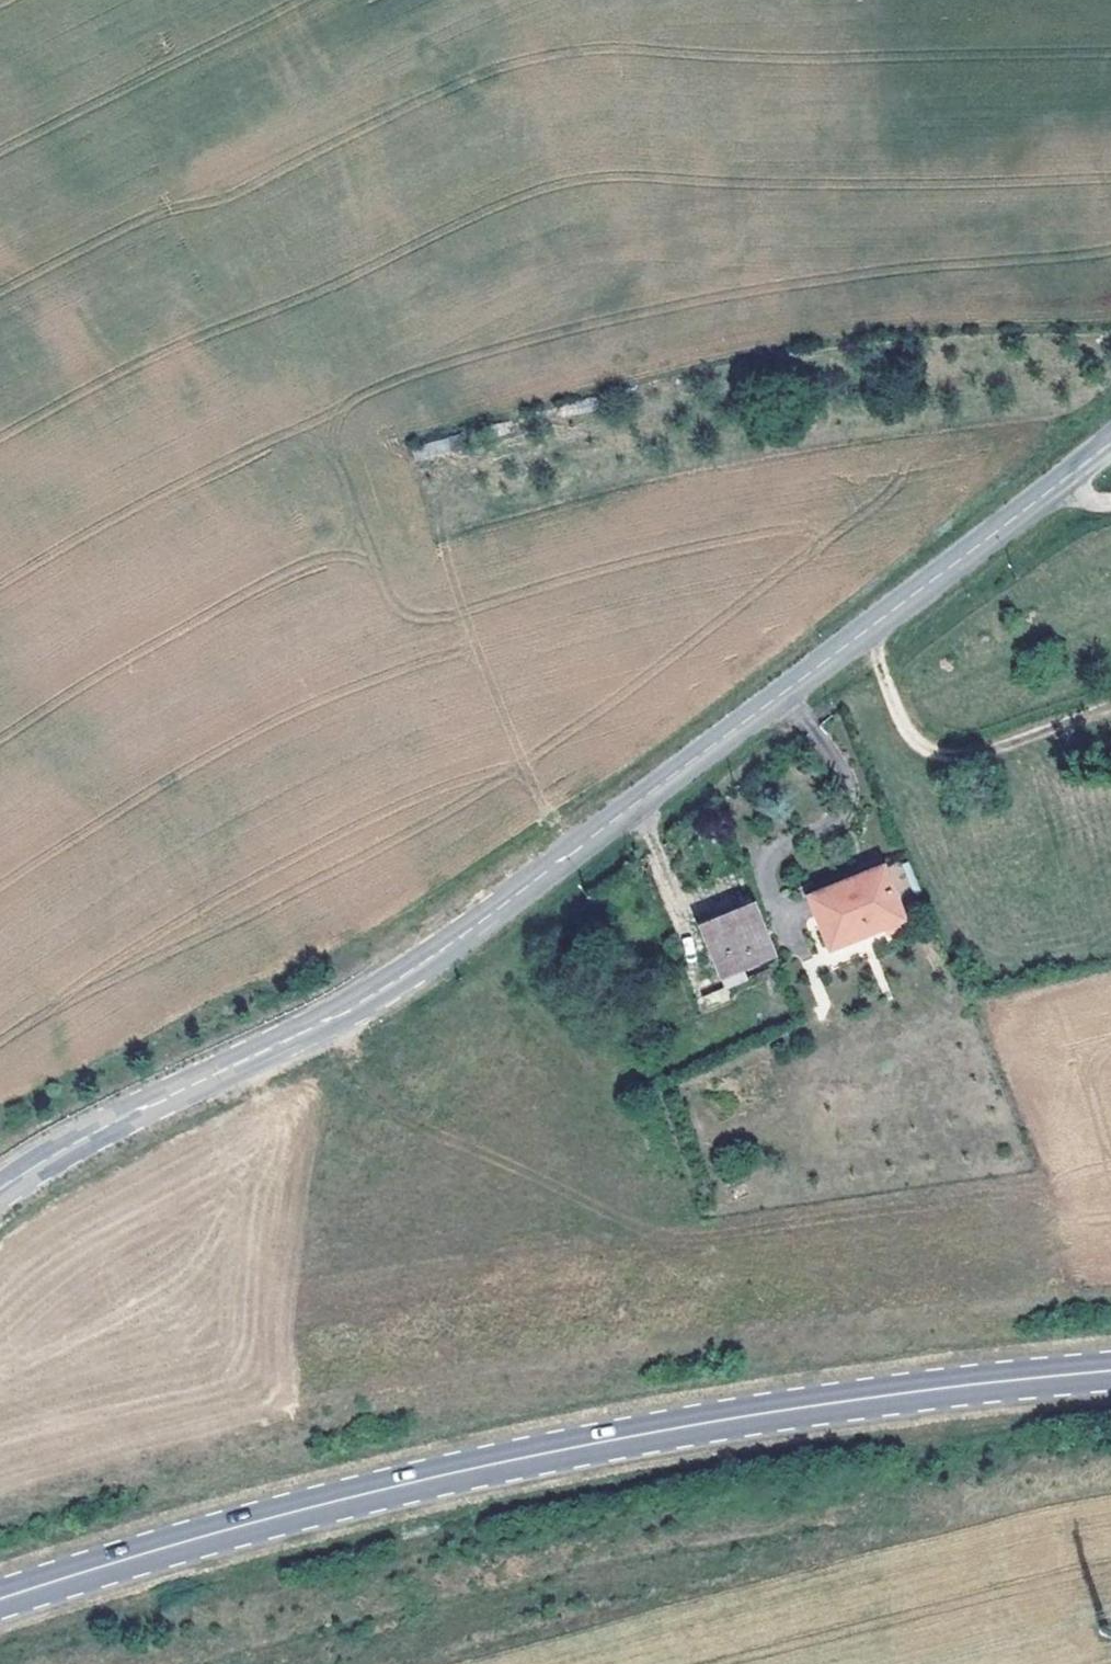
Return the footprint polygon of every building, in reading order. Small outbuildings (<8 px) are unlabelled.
[(881,868),(809,897),(828,945),(880,924),(899,917),(900,917),(881,868)] [(755,904),(699,927),(720,977),(741,968),(776,954),(755,904)] [(899,917),(880,924),(887,940),(905,933),(899,917)] [(741,968),(720,977),(724,988),(725,989),(746,980),(741,968)] [(724,988),(702,997),(707,1009),(730,1000),(725,989),(724,988)]
